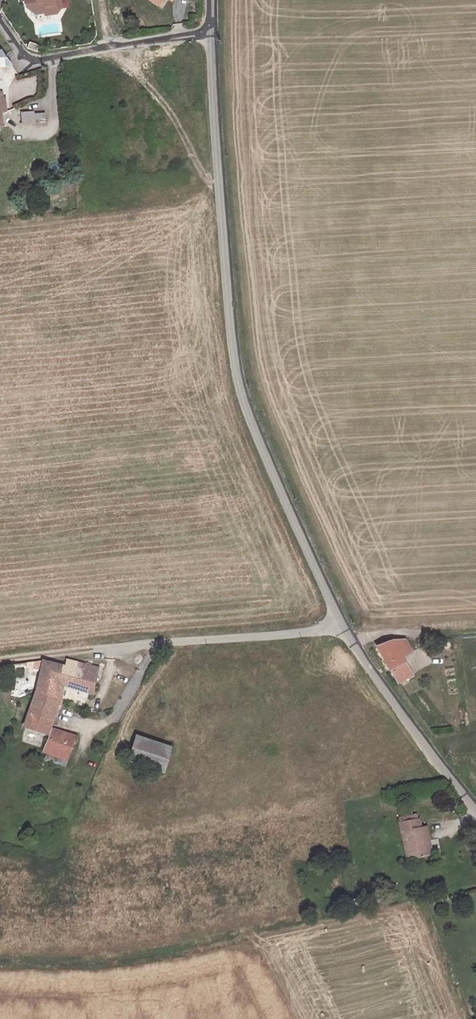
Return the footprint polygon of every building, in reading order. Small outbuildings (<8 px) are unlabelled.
[(22,2),(27,1),(28,8),(37,15),(47,13),(47,16),(59,14),(57,0),(22,0),(22,2)] [(28,49),(39,52),(40,45),(30,43),(28,49)] [(0,54),(0,67),(13,65),(5,53),(0,54)] [(47,122),(46,114),(36,115),(35,113),(23,115),(24,124),(47,122)] [(373,646),(385,668),(400,660),(397,656),(406,652),(399,639),(390,639),(373,646)] [(65,659),(63,666),(90,674),(92,666),(65,659)] [(85,691),(90,674),(63,666),(40,660),(37,674),(33,688),(54,696),(57,690),(59,682),(85,691)] [(411,679),(402,665),(400,660),(385,668),(397,688),(411,679)] [(54,696),(33,688),(21,721),(19,726),(41,732),(54,696)] [(68,734),(47,728),(38,751),(60,758),(68,734)] [(173,750),(140,739),(133,760),(166,771),(173,750)] [(398,820),(404,859),(429,854),(424,824),(418,825),(416,816),(398,820)]
